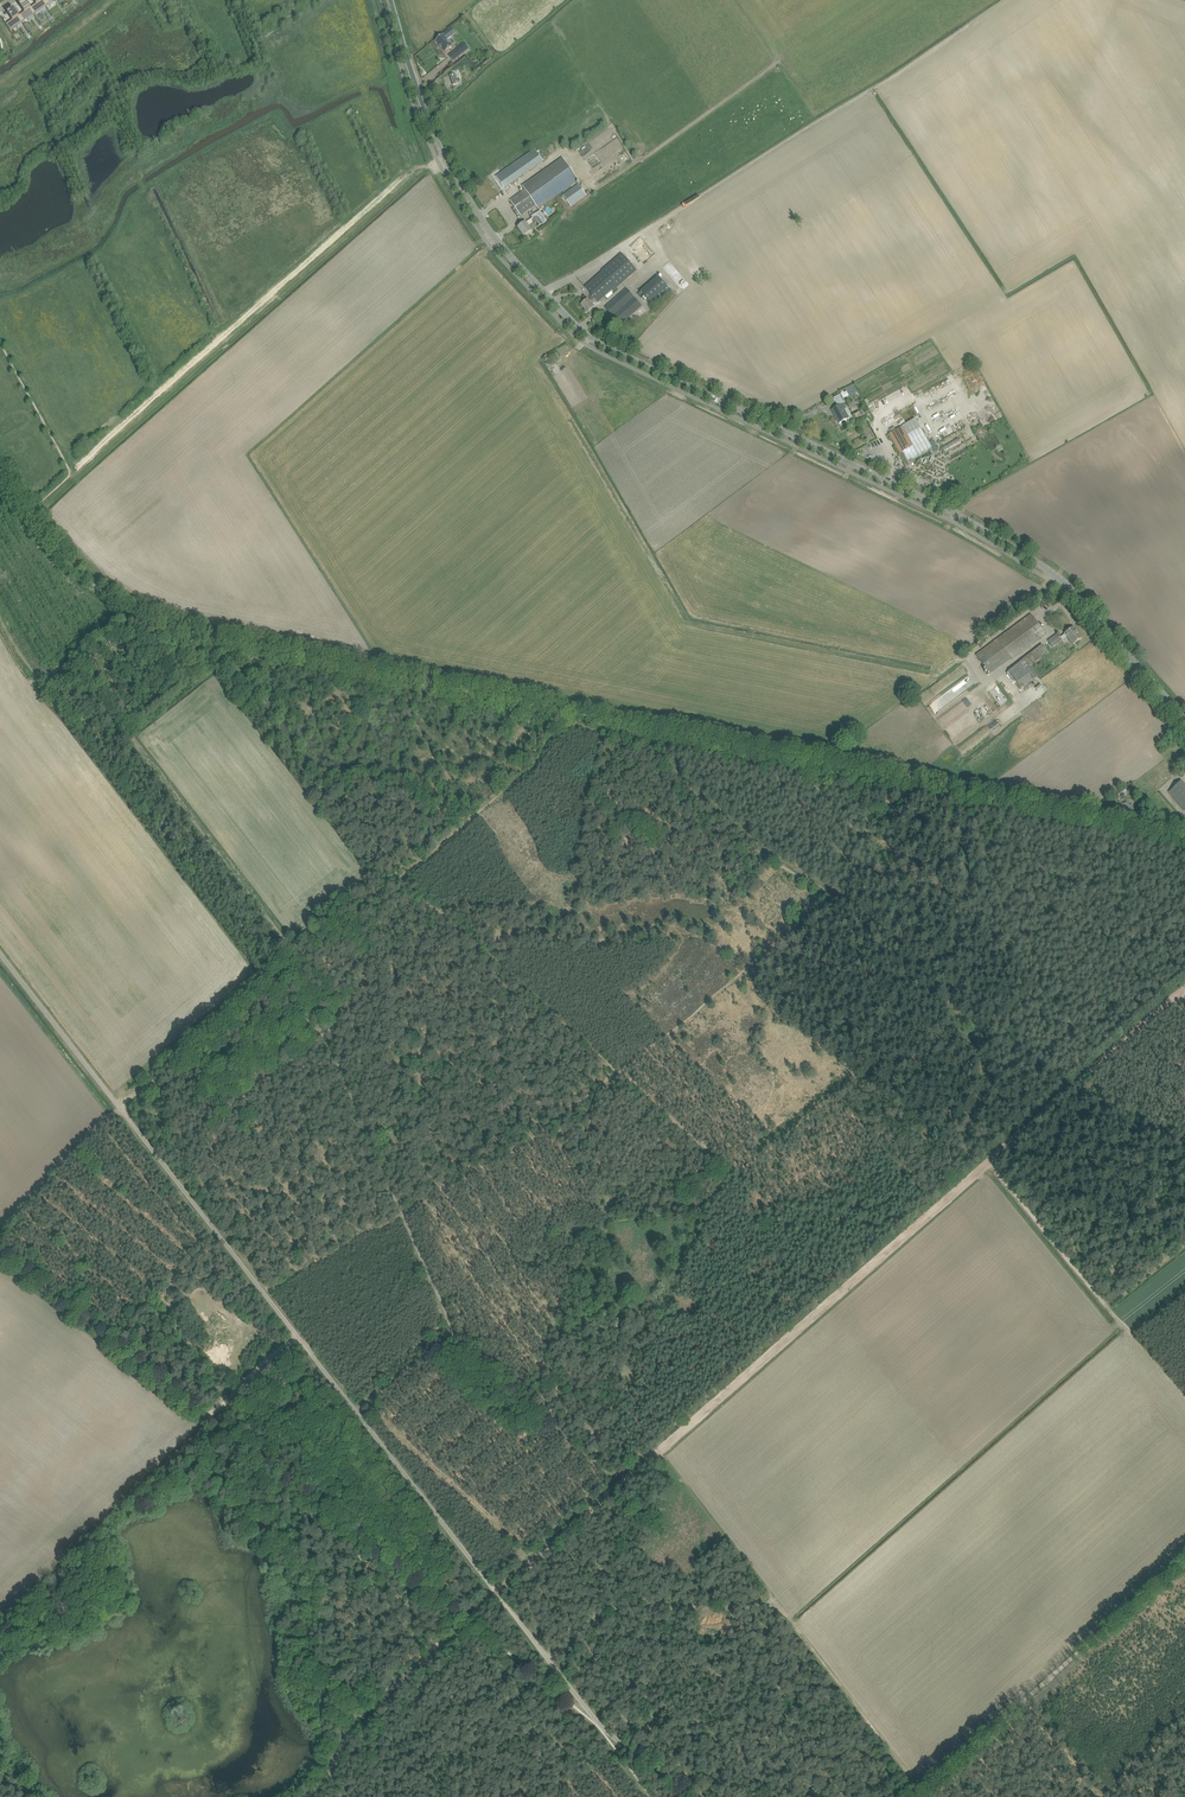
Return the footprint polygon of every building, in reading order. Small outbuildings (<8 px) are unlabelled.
[(30,8),(34,14),(46,7),(42,0),(32,0),(35,4),(30,8)] [(18,16),(22,22),(34,14),(30,8),(25,1),(19,5),(24,12),(18,16)] [(6,24),(10,30),(22,22),(18,16),(13,9),(7,13),(12,20),(6,24)] [(442,34),(435,40),(444,52),(452,45),(442,34)] [(464,42),(450,53),(455,58),(468,47),(464,42)] [(456,73),(450,75),(453,85),(459,83),(456,73)] [(525,190),(515,197),(510,200),(521,216),(536,205),(539,209),(577,182),(579,180),(562,157),(522,186),(525,190)] [(504,188),(522,176),(523,175),(521,171),(519,172),(514,164),(496,176),(504,188)] [(563,195),(571,206),(586,195),(579,184),(563,195)] [(540,211),(536,213),(536,214),(535,214),(532,216),(533,218),(526,222),(523,224),(518,228),(524,236),(529,233),(532,231),(537,227),(543,223),(543,224),(548,221),(544,217),(546,216),(544,212),(542,213),(540,211)] [(587,313),(587,312),(588,313),(594,307),(592,304),(597,300),(598,302),(602,298),(616,286),(617,288),(637,270),(622,253),(602,270),(603,271),(588,284),(586,282),(583,285),(592,295),(589,297),(591,299),(589,300),(588,299),(581,305),(584,309),(584,310),(584,311),(584,312),(585,312),(585,313),(586,313),(587,313)] [(666,281),(662,276),(660,278),(658,276),(640,291),(653,306),(670,290),(664,283),(666,281)] [(605,307),(621,324),(622,326),(624,324),(622,323),(642,306),(626,288),(610,303),(605,307)] [(560,353),(571,349),(569,344),(558,348),(560,353)] [(547,355),(542,358),(545,363),(550,360),(547,355)] [(935,389),(917,396),(920,403),(938,396),(935,389)] [(838,424),(843,421),(849,418),(844,409),(846,408),(844,403),(832,409),(836,417),(835,417),(838,424)] [(910,464),(913,462),(911,459),(918,455),(931,448),(915,419),(889,434),(899,453),(903,451),(910,464)] [(880,444),(878,439),(868,444),(869,447),(872,446),(873,448),(880,444)] [(1013,660),(1042,638),(1046,635),(1031,614),(976,655),(990,674),(1011,658),(1013,660)] [(1082,638),(1073,627),(1060,637),(1057,634),(1048,641),(1053,647),(1062,640),(1067,637),(1073,645),(1082,638)] [(1033,680),(1026,670),(1048,653),(1042,645),(1008,671),(1021,688),(1033,680)] [(940,708),(976,685),(971,677),(935,700),(940,708)] [(989,691),(1000,705),(1007,700),(996,685),(989,691)] [(974,713),(980,721),(998,709),(991,699),(974,713)] [(1168,792),(1184,810),(1184,785),(1181,780),(1168,792)] [(1123,786),(1111,794),(1115,801),(1127,792),(1123,786)] [(1130,806),(1128,803),(1122,806),(1127,816),(1136,811),(1133,805),(1132,805),(1130,806)] [(309,1031),(314,1027),(312,1024),(310,1025),(308,1022),(304,1025),(309,1031)]
